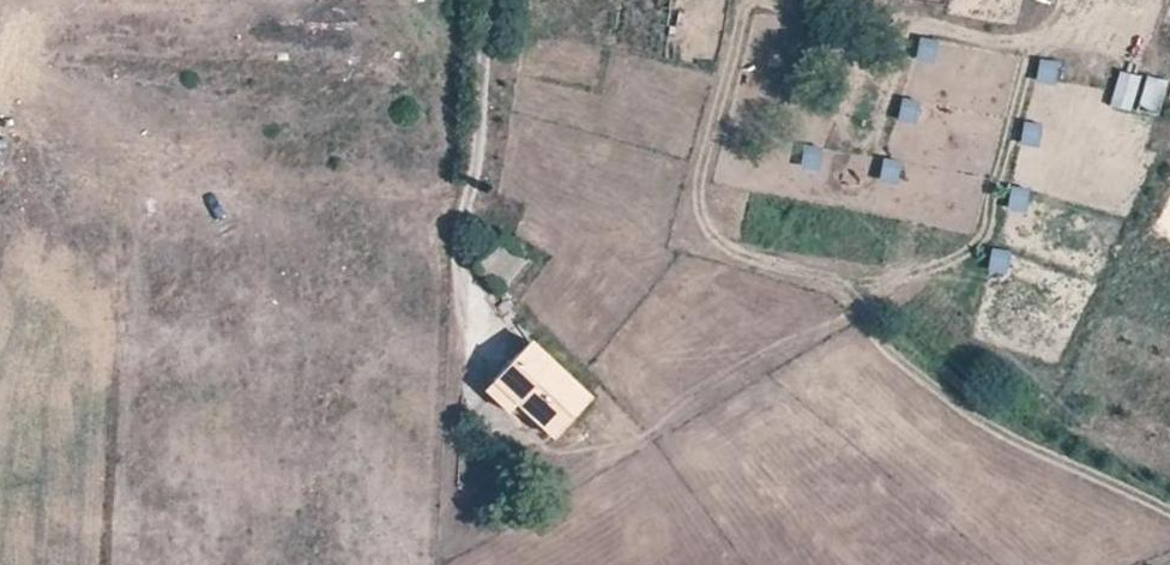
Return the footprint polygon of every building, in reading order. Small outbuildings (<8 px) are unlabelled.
[(934,66),(939,41),(919,37),(914,62),(934,66)] [(1056,87),(1059,65),(1039,62),(1036,84),(1056,87)] [(1159,119),(1168,83),(1119,71),(1110,107),(1159,119)] [(915,125),(921,103),(903,98),(897,120),(915,125)] [(1024,123),(1019,147),(1039,150),(1044,127),(1024,123)] [(803,146),(800,169),(820,171),(822,148),(803,146)] [(895,186),(901,162),(884,158),(878,182),(895,186)] [(1009,187),(1006,213),(1026,216),(1029,190),(1009,187)] [(987,273),(1011,275),(1014,253),(990,251),(987,273)] [(560,430),(593,396),(532,339),(491,381),(517,405),(529,417),(538,409),(560,430)] [(517,405),(491,381),(483,390),(508,414),(517,405)] [(560,430),(538,409),(529,417),(552,439),(560,430)]
